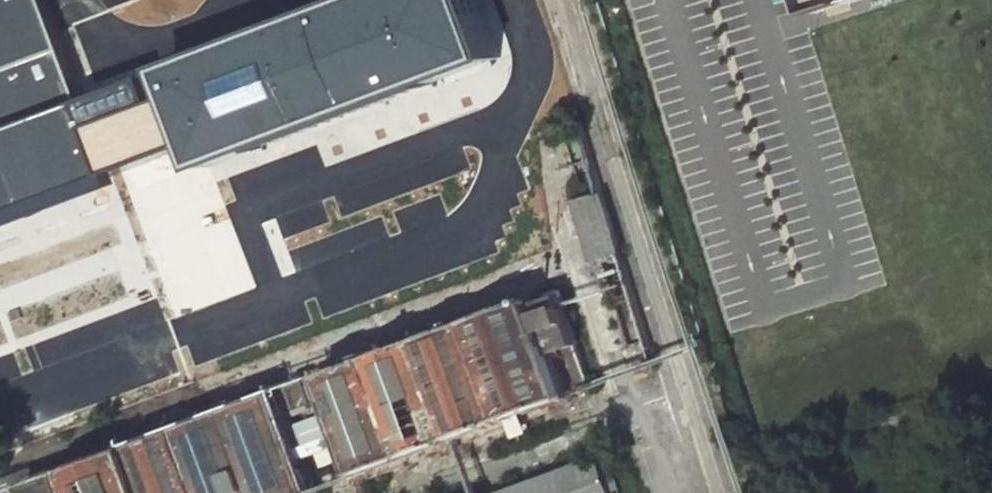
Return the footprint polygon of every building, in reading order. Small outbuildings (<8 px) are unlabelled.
[(499,99),(507,85),(512,67),(512,53),(503,26),(494,0),(331,0),(141,71),(71,97),(67,98),(99,188),(0,225),(0,358),(25,348),(156,298),(166,322),(257,288),(237,202),(229,178),(317,144),(326,169),(466,116),(488,108),(499,99)] [(99,188),(67,98),(31,0),(0,0),(0,225),(99,188)] [(788,15),(802,11),(836,0),(784,0),(788,15)] [(559,135),(580,201),(600,195),(580,127),(559,135)] [(341,480),(570,397),(567,388),(586,380),(574,347),(579,346),(561,298),(538,306),(536,301),(306,383),(341,480)] [(301,415),(291,389),(276,396),(286,421),(301,415)] [(15,490),(16,492),(292,492),(259,401),(15,490)] [(597,459),(594,451),(483,492),(507,492),(597,459)] [(507,492),(609,492),(597,459),(507,492)]
